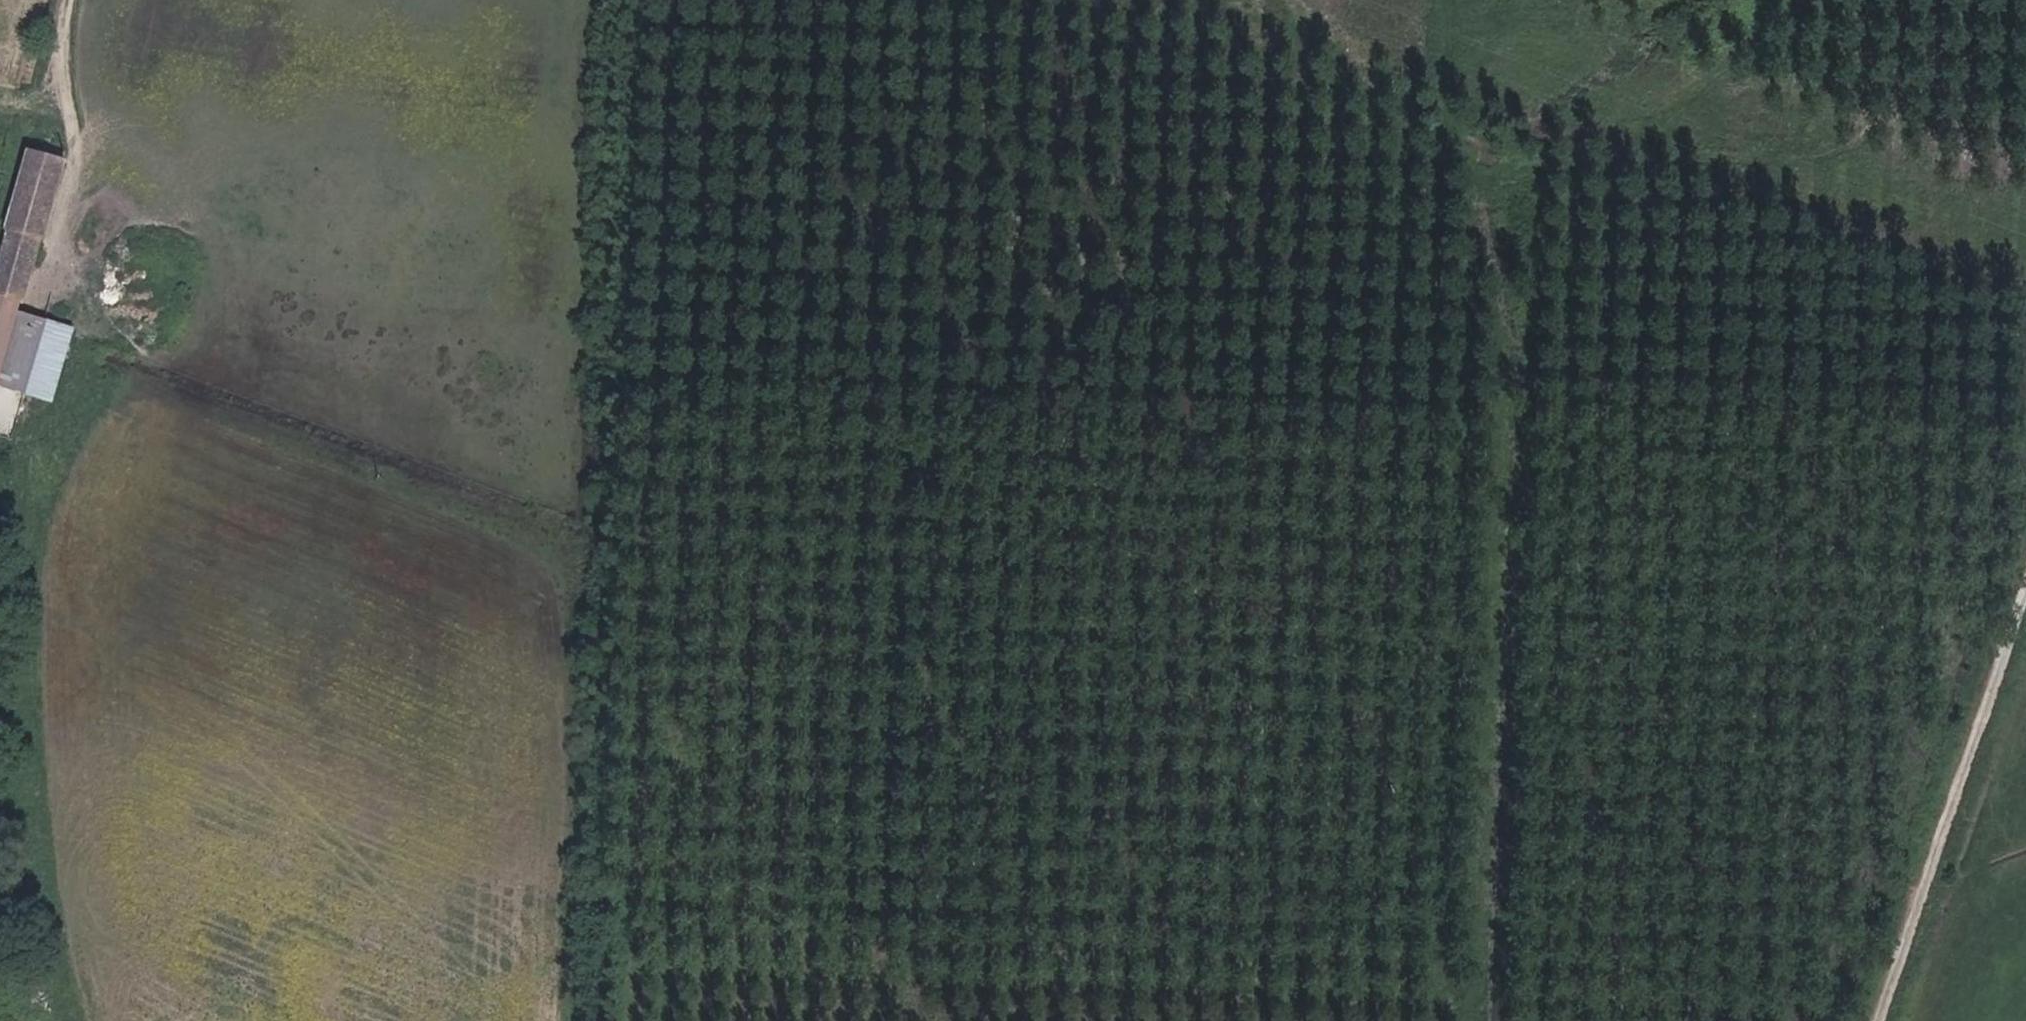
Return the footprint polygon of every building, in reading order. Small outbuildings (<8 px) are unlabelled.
[(69,160),(34,149),(0,266),(0,389),(55,405),(78,329),(24,314),(69,160)]
